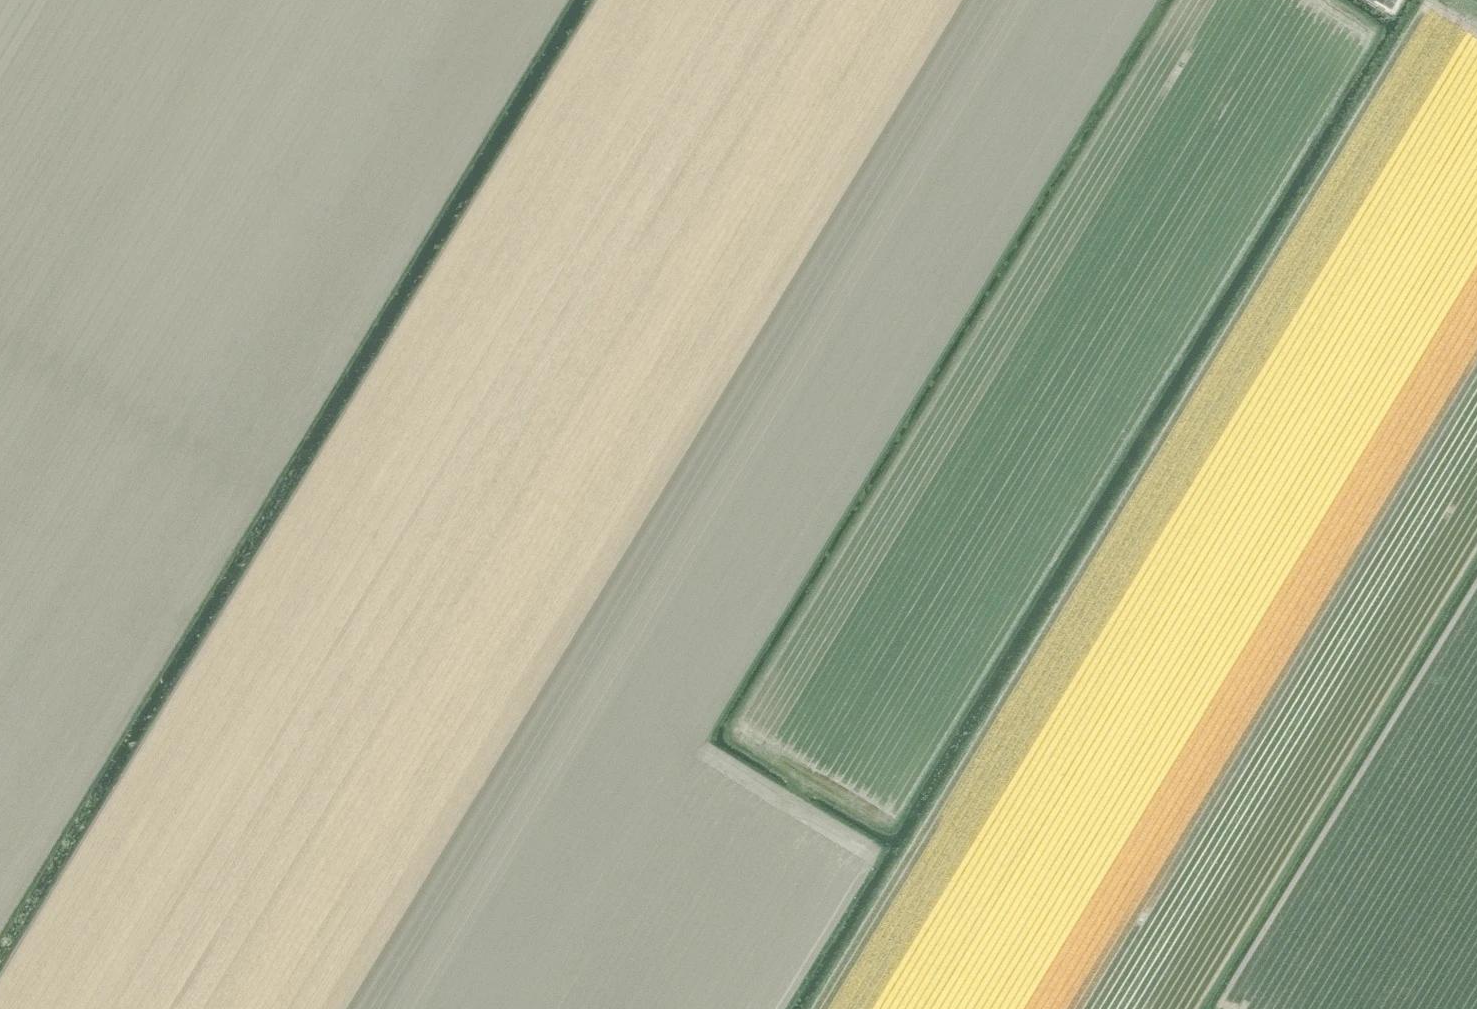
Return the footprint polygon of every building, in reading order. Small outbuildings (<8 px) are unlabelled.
[(1393,9),(1398,0),(1378,0),(1393,9)]
